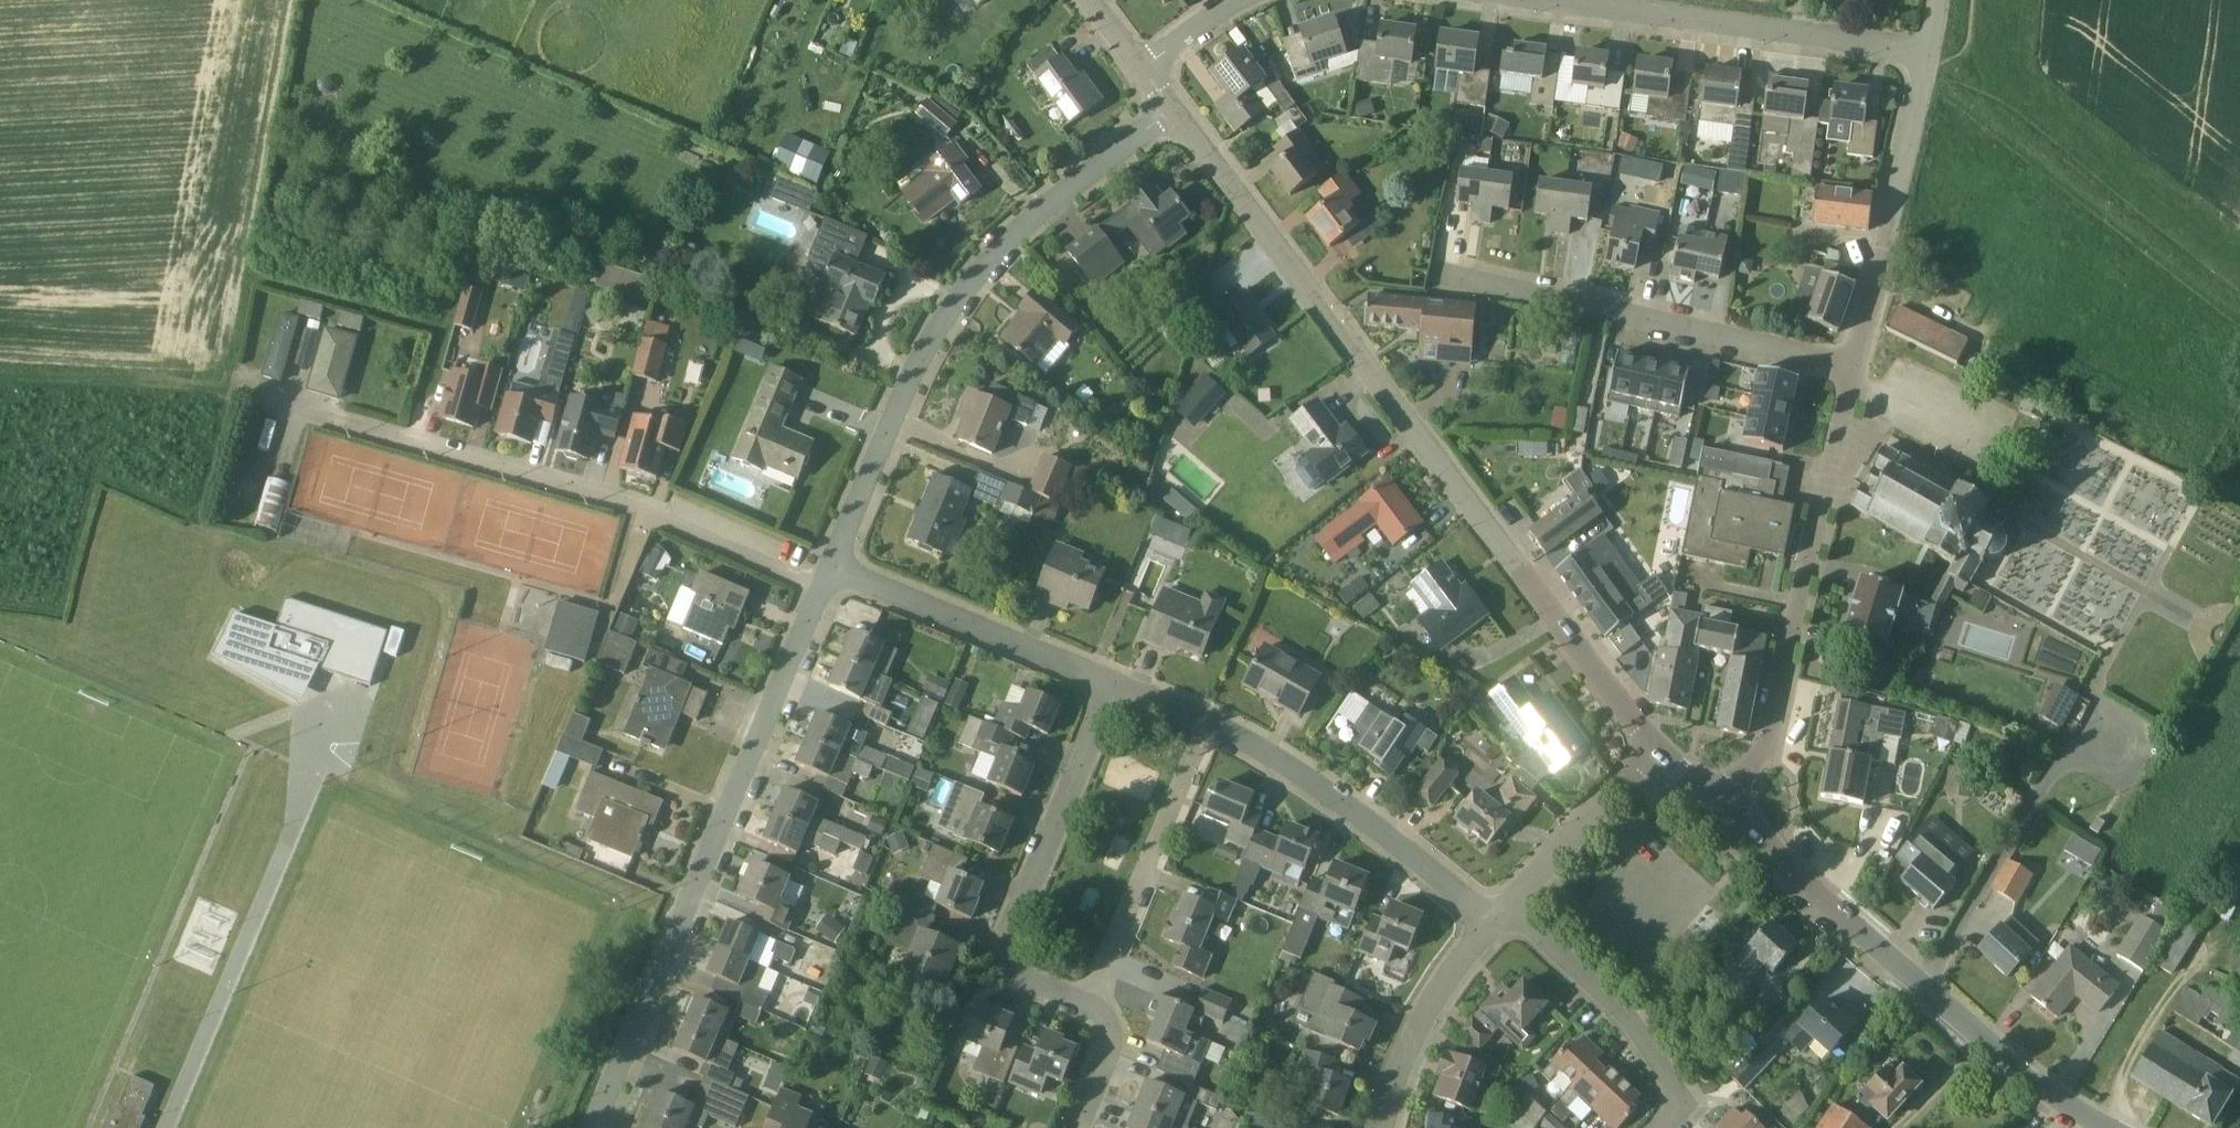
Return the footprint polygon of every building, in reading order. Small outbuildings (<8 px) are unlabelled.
[(1346,54),(1341,40),(1334,19),(1301,30),(1307,50),(1292,55),(1291,52),(1288,53),(1296,81),(1319,73),(1316,64),(1346,54)] [(1412,63),(1413,52),(1416,30),(1382,26),(1379,52),(1360,50),(1356,80),(1390,84),(1393,61),(1412,63)] [(1486,106),(1487,102),(1491,72),(1490,71),(1488,81),(1473,79),(1479,39),(1442,34),(1437,72),(1459,75),(1456,102),(1486,106)] [(853,59),(859,44),(847,39),(841,54),(853,59)] [(1552,107),(1558,64),(1545,62),(1547,48),(1516,44),(1514,54),(1509,54),(1508,56),(1504,55),(1501,73),(1502,73),(1500,91),(1530,95),(1530,104),(1541,106),(1552,107)] [(1266,82),(1256,69),(1243,51),(1212,74),(1230,97),(1218,106),(1237,132),(1278,101),(1285,112),(1294,105),(1295,104),(1273,76),(1266,82)] [(1620,110),(1622,96),(1625,74),(1606,72),(1609,57),(1578,53),(1574,87),(1588,89),(1586,106),(1620,110)] [(1071,124),(1103,100),(1089,82),(1083,86),(1079,80),(1079,79),(1063,58),(1036,78),(1051,97),(1054,95),(1073,121),(1070,123),(1071,124)] [(1685,124),(1692,78),(1691,78),(1689,92),(1669,89),(1672,65),(1640,61),(1635,97),(1650,99),(1648,119),(1685,124)] [(1707,70),(1704,92),(1700,121),(1734,126),(1728,170),(1746,172),(1756,98),(1739,96),(1742,75),(1707,70)] [(1809,84),(1792,82),(1792,77),(1769,74),(1762,132),(1788,135),(1786,153),(1795,155),(1792,179),(1809,181),(1816,128),(1804,127),(1809,84)] [(1848,155),(1851,156),(1873,158),(1878,123),(1877,122),(1876,131),(1864,130),(1868,92),(1835,88),(1833,104),(1822,102),(1819,120),(1818,120),(1818,122),(1832,124),(1833,121),(1852,124),(1848,155)] [(958,125),(928,98),(915,113),(946,139),(958,125)] [(1371,115),(1366,101),(1355,105),(1355,107),(1353,107),(1351,118),(1360,119),(1371,115)] [(1305,120),(1294,105),(1285,112),(1291,120),(1292,120),(1297,127),(1305,120)] [(1540,116),(1548,117),(1551,117),(1552,107),(1541,106),(1540,116)] [(1471,112),(1460,125),(1469,132),(1480,130),(1479,119),(1471,112)] [(1502,139),(1510,123),(1490,113),(1482,129),(1502,139)] [(1291,196),(1318,175),(1304,157),(1312,151),(1298,131),(1275,148),(1276,149),(1279,147),(1287,158),(1271,170),(1291,196)] [(1640,139),(1622,133),(1617,147),(1635,153),(1640,139)] [(818,185),(831,154),(788,136),(775,167),(818,185)] [(1477,151),(1490,153),(1492,140),(1479,138),(1477,151)] [(980,190),(962,166),(969,160),(956,143),(922,168),(926,173),(901,189),(926,222),(946,207),(944,205),(955,197),(961,205),(980,190)] [(1606,176),(1607,152),(1572,150),(1571,175),(1606,176)] [(1682,184),(1701,188),(1705,171),(1686,167),(1682,184)] [(1481,222),(1488,171),(1461,168),(1457,203),(1473,205),(1471,221),(1481,222)] [(1509,210),(1514,175),(1488,171),(1481,222),(1491,223),(1493,208),(1509,210)] [(1721,171),(1718,193),(1741,196),(1744,174),(1721,171)] [(1330,248),(1361,224),(1357,219),(1346,206),(1362,194),(1346,172),(1321,191),(1330,203),(1309,219),(1330,248)] [(808,185),(789,176),(788,178),(781,175),(771,197),(809,213),(819,189),(808,185)] [(1560,233),(1567,183),(1540,179),(1536,214),(1552,216),(1550,232),(1560,233)] [(1567,183),(1560,233),(1570,234),(1572,219),(1588,221),(1593,187),(1567,183)] [(1185,235),(1178,226),(1190,217),(1173,194),(1164,201),(1153,186),(1110,220),(1110,219),(1067,252),(1095,287),(1126,263),(1109,241),(1128,227),(1153,259),(1185,235)] [(1870,232),(1877,197),(1817,186),(1811,221),(1870,232)] [(1616,228),(1613,241),(1608,263),(1635,269),(1641,241),(1651,244),(1650,248),(1652,249),(1660,212),(1629,205),(1628,209),(1613,206),(1608,226),(1616,228)] [(1374,213),(1364,221),(1374,234),(1384,226),(1374,213)] [(887,278),(856,266),(869,237),(825,218),(812,250),(810,264),(812,273),(815,278),(823,283),(809,317),(855,337),(864,315),(860,314),(865,300),(876,305),(887,278)] [(1720,279),(1725,258),(1732,227),(1718,224),(1716,236),(1707,234),(1705,241),(1703,240),(1702,243),(1703,243),(1696,274),(1697,274),(1720,279)] [(1703,240),(1693,238),(1696,228),(1683,225),(1671,277),(1695,283),(1697,274),(1696,274),(1703,243),(1702,243),(1703,240)] [(1860,272),(1823,259),(1829,232),(1808,228),(1802,266),(1825,272),(1817,294),(1799,289),(1790,317),(1838,333),(1860,272)] [(1753,269),(1754,260),(1740,257),(1737,272),(1745,274),(1753,269)] [(516,288),(521,268),(505,264),(500,284),(516,288)] [(463,286),(453,324),(472,329),(482,291),(463,286)] [(580,289),(568,331),(578,334),(583,316),(590,292),(580,289)] [(1248,357),(1257,350),(1275,337),(1256,312),(1255,313),(1251,308),(1256,304),(1246,292),(1214,316),(1222,328),(1218,331),(1231,349),(1238,344),(1248,357)] [(1075,329),(1053,309),(1036,295),(1024,309),(1028,312),(1006,338),(1004,337),(1004,339),(1020,351),(1037,367),(1039,365),(1048,372),(1068,350),(1061,344),(1075,329)] [(1476,307),(1426,303),(1368,297),(1365,326),(1421,332),(1419,361),(1471,365),(1476,307)] [(302,301),(298,314),(321,320),(325,307),(302,301)] [(1897,307),(1886,329),(1957,365),(1969,342),(1897,307)] [(339,326),(361,332),(365,318),(342,312),(339,326)] [(295,387),(313,324),(277,314),(259,377),(295,387)] [(648,334),(666,341),(671,327),(654,321),(648,334)] [(735,352),(763,363),(773,341),(744,329),(735,352)] [(306,393),(339,402),(356,340),(323,331),(306,393)] [(540,387),(560,393),(562,386),(573,347),(576,336),(556,331),(553,341),(542,380),(540,387)] [(657,383),(668,345),(644,339),(633,376),(657,383)] [(1208,363),(1218,355),(1212,347),(1202,354),(1208,363)] [(1629,401),(1638,362),(1613,356),(1605,395),(1629,401)] [(493,410),(499,389),(505,368),(477,361),(474,373),(456,368),(441,418),(475,428),(481,407),(493,410)] [(1653,406),(1662,367),(1638,362),(1630,401),(1653,406)] [(1677,411),(1686,372),(1662,367),(1653,406),(1677,411)] [(802,381),(782,373),(769,368),(730,460),(763,474),(766,467),(797,481),(813,443),(782,429),(802,381)] [(1794,404),(1798,380),(1760,372),(1755,395),(1794,404)] [(1720,373),(1718,385),(1727,386),(1729,375),(1720,373)] [(1204,375),(1186,395),(1208,415),(1226,394),(1204,375)] [(553,425),(562,394),(560,393),(540,387),(536,386),(536,389),(514,382),(510,395),(509,394),(498,434),(532,444),(539,421),(553,425)] [(1037,402),(1013,392),(993,384),(986,399),(971,393),(965,407),(972,410),(960,441),(992,454),(1008,417),(1039,430),(1047,411),(1035,406),(1037,402)] [(1788,427),(1794,404),(1755,395),(1749,418),(1788,427)] [(577,461),(582,458),(589,460),(594,442),(597,443),(600,434),(616,438),(623,412),(573,398),(558,451),(565,453),(567,458),(577,461)] [(1715,399),(1712,410),(1721,412),(1723,400),(1715,399)] [(2020,412),(2042,422),(2048,409),(2026,399),(2020,412)] [(1352,433),(1347,427),(1341,432),(1318,402),(1289,424),(1311,453),(1298,462),(1297,472),(1309,488),(1315,490),(1325,482),(1326,485),(1367,454),(1363,448),(1365,446),(1354,431),(1352,433)] [(1584,434),(1589,410),(1577,407),(1572,431),(1584,434)] [(309,428),(244,411),(215,524),(279,541),(309,428)] [(621,469),(657,479),(666,448),(675,451),(681,452),(688,425),(649,414),(647,419),(636,416),(621,469)] [(1783,451),(1788,427),(1749,418),(1744,443),(1783,451)] [(1701,461),(1704,449),(1693,447),(1690,459),(1701,461)] [(2001,535),(2000,535),(2001,532),(2009,517),(1989,506),(1989,505),(1963,491),(1965,488),(1961,486),(1959,489),(1885,447),(1878,469),(1874,471),(1866,485),(1864,484),(1851,507),(1926,549),(1924,552),(1928,554),(1929,552),(1947,563),(1943,574),(1968,587),(1969,588),(1982,565),(1984,565),(1986,561),(1985,561),(1986,559),(1989,560),(1992,560),(1994,560),(1997,560),(1999,559),(2001,557),(2003,555),(2004,553),(2005,551),(2006,549),(2006,546),(2006,544),(2005,541),(2004,539),(2003,537),(2001,535)] [(1608,460),(1617,462),(1619,451),(1610,449),(1608,460)] [(1751,551),(1765,554),(1780,558),(1785,559),(1797,503),(1785,501),(1784,500),(1773,498),(1776,484),(1769,482),(1773,464),(1783,467),(1784,465),(1704,449),(1701,461),(1682,556),(1683,556),(1690,558),(1690,559),(1708,563),(1708,562),(1725,565),(1747,570),(1751,551)] [(1619,451),(1617,462),(1626,464),(1628,453),(1619,451)] [(1043,497),(1057,502),(1072,465),(1043,453),(1028,491),(1042,497),(1043,497)] [(1682,468),(1684,458),(1671,455),(1668,465),(1682,468)] [(1599,492),(1610,483),(1599,468),(1588,477),(1599,492)] [(1042,497),(1028,491),(1027,492),(980,472),(972,491),(971,491),(970,495),(999,507),(997,512),(1030,526),(1034,515),(1035,516),(1042,497)] [(971,491),(957,485),(937,477),(910,540),(945,554),(952,538),(958,540),(963,527),(957,525),(970,495),(971,491)] [(1393,546),(1403,538),(1421,525),(1406,505),(1404,506),(1398,498),(1400,497),(1389,482),(1314,538),(1334,564),(1364,541),(1361,537),(1377,525),(1393,546)] [(1546,555),(1601,515),(1584,493),(1530,533),(1546,555)] [(1060,504),(1057,502),(1043,497),(1042,497),(1035,516),(1053,523),(1060,504)] [(1197,510),(1187,501),(1178,512),(1188,520),(1197,510)] [(1162,535),(1168,551),(1184,544),(1181,536),(1178,529),(1169,532),(1162,535)] [(1628,623),(1667,594),(1654,578),(1642,586),(1605,536),(1557,571),(1606,639),(1608,637),(1622,656),(1642,642),(1628,623)] [(1090,609),(1106,568),(1084,560),(1086,554),(1059,543),(1037,597),(1067,609),(1071,601),(1090,609)] [(662,568),(649,562),(644,575),(657,580),(662,568)] [(1438,651),(1470,627),(1488,614),(1467,586),(1459,591),(1453,583),(1458,579),(1456,576),(1453,578),(1442,563),(1411,586),(1428,609),(1414,619),(1438,651)] [(742,614),(750,594),(702,574),(694,592),(698,594),(684,627),(683,629),(724,645),(724,644),(723,644),(737,612),(742,614)] [(1965,592),(1968,587),(1943,574),(1933,604),(1860,582),(1845,632),(1846,633),(1843,646),(1883,658),(1887,645),(1888,645),(1894,624),(1932,636),(1941,606),(1953,585),(1965,592)] [(1351,585),(1349,587),(1349,586),(1339,594),(1347,605),(1370,587),(1361,576),(1351,585)] [(1202,657),(1227,598),(1208,591),(1204,602),(1167,586),(1144,641),(1166,650),(1168,643),(1202,657)] [(351,680),(372,686),(382,656),(389,632),(286,598),(279,623),(277,628),(235,614),(224,636),(225,636),(219,649),(298,683),(307,665),(319,669),(347,678),(351,680)] [(1364,620),(1375,612),(1365,599),(1354,607),(1364,620)] [(585,662),(599,614),(561,603),(547,651),(585,662)] [(1767,637),(1740,632),(1730,630),(1733,613),(1693,605),(1691,617),(1673,614),(1668,640),(1663,639),(1661,650),(1697,657),(1698,649),(1734,657),(1720,730),(1747,735),(1767,637)] [(638,626),(620,618),(615,632),(632,639),(638,626)] [(896,649),(901,637),(877,626),(871,639),(855,632),(843,659),(875,674),(888,646),(896,649)] [(596,663),(617,671),(624,674),(637,642),(610,631),(596,663)] [(1299,716),(1322,676),(1268,645),(1245,685),(1265,697),(1266,695),(1276,700),(1275,702),(1299,716)] [(707,694),(687,685),(681,682),(689,665),(652,648),(644,667),(651,670),(624,736),(642,743),(642,744),(651,748),(652,747),(660,751),(669,729),(670,730),(673,720),(676,713),(697,721),(709,692),(708,692),(707,694)] [(1698,657),(1697,657),(1661,650),(1660,654),(1653,652),(1645,694),(1652,696),(1650,703),(1688,710),(1698,657)] [(863,702),(875,674),(843,659),(830,687),(863,702)] [(945,680),(934,675),(927,692),(937,696),(938,693),(945,680)] [(1535,707),(1523,690),(1513,676),(1490,692),(1532,750),(1515,763),(1530,775),(1531,774),(1538,781),(1554,769),(1556,771),(1588,746),(1551,695),(1535,707)] [(1478,688),(1465,680),(1460,689),(1472,697),(1478,688)] [(2058,682),(2043,715),(2062,724),(2077,690),(2058,682)] [(1391,777),(1415,742),(1429,751),(1438,737),(1402,712),(1396,721),(1353,692),(1332,723),(1332,724),(1339,714),(1356,725),(1354,728),(1362,734),(1354,745),(1378,761),(1375,766),(1391,777)] [(995,727),(1015,736),(1026,740),(1026,739),(1022,737),(1026,726),(1049,735),(1061,706),(1029,693),(1021,713),(1003,706),(995,727)] [(963,700),(950,695),(946,705),(959,710),(963,700)] [(1906,714),(1862,706),(1841,701),(1831,752),(1871,760),(1879,761),(1884,735),(1901,738),(1906,714)] [(862,715),(887,726),(892,713),(867,702),(862,715)] [(583,741),(592,721),(573,713),(565,734),(583,741)] [(873,767),(881,770),(888,756),(865,746),(869,734),(840,722),(819,713),(808,739),(873,767)] [(1002,761),(992,785),(1023,797),(1036,766),(1026,763),(1028,758),(1027,757),(1025,762),(1019,759),(1021,755),(1009,750),(1015,736),(995,727),(969,716),(958,743),(1002,761)] [(1963,724),(1939,717),(1933,739),(1955,745),(1958,735),(1960,735),(1963,724)] [(604,750),(586,743),(583,741),(565,734),(557,752),(579,761),(593,767),(596,768),(604,750)] [(868,778),(873,767),(808,739),(797,765),(818,773),(813,784),(843,797),(854,772),(868,778)] [(1871,760),(1831,752),(1830,752),(1830,753),(1831,754),(1823,796),(1822,796),(1821,797),(1864,805),(1864,804),(1863,804),(1867,784),(1871,760)] [(1434,806),(1448,789),(1460,774),(1442,760),(1416,792),(1434,806)] [(915,768),(901,761),(895,774),(895,775),(910,781),(910,780),(915,768)] [(1949,767),(1946,796),(1972,799),(1975,769),(1949,767)] [(910,785),(928,791),(934,774),(916,768),(910,785)] [(663,802),(642,794),(591,772),(575,810),(595,818),(586,839),(607,847),(610,842),(635,854),(632,859),(633,859),(642,838),(643,839),(647,832),(642,830),(647,819),(655,822),(654,823),(655,824),(664,802),(663,801),(663,802)] [(1537,781),(1538,781),(1531,774),(1530,775),(1521,786),(1512,778),(1493,800),(1481,790),(1457,820),(1488,845),(1509,819),(1515,824),(1535,799),(1530,794),(1540,783),(1537,781)] [(544,786),(554,790),(559,779),(548,775),(544,786)] [(986,795),(965,787),(954,782),(935,827),(1000,853),(1013,821),(974,805),(979,794),(985,797),(986,795)] [(1249,850),(1256,831),(1262,817),(1249,811),(1255,796),(1222,783),(1217,795),(1211,792),(1203,811),(1234,823),(1226,841),(1248,850),(1249,850)] [(820,803),(807,798),(787,789),(776,815),(840,842),(860,850),(862,847),(868,850),(872,842),(866,839),(866,837),(815,815),(820,803)] [(866,828),(882,835),(888,820),(872,814),(866,828)] [(835,855),(840,842),(776,815),(765,841),(799,855),(804,842),(835,855)] [(2098,817),(2090,829),(2099,834),(2106,823),(2098,817)] [(1304,871),(1310,858),(1318,837),(1289,825),(1281,844),(1270,839),(1271,837),(1256,831),(1249,850),(1248,850),(1244,859),(1283,875),(1287,864),(1304,871)] [(1963,866),(1946,852),(1921,830),(1896,858),(1911,871),(1901,881),(1935,910),(1956,885),(1951,880),(1963,866)] [(893,850),(908,843),(903,832),(888,839),(893,850)] [(2103,849),(2076,834),(2067,850),(2094,865),(2103,849)] [(584,849),(564,841),(560,852),(580,860),(584,849)] [(924,842),(921,850),(928,853),(931,845),(924,842)] [(1216,855),(1235,862),(1239,851),(1219,844),(1216,855)] [(932,882),(920,911),(934,917),(938,905),(972,919),(980,901),(978,900),(984,886),(960,876),(966,860),(968,862),(969,860),(934,845),(921,877),(932,882)] [(855,869),(869,873),(874,856),(860,852),(855,869)] [(1990,888),(1994,891),(2016,904),(2035,875),(2008,858),(1990,888)] [(790,879),(775,873),(755,864),(741,897),(763,906),(757,919),(788,932),(799,906),(782,899),(790,879)] [(1313,878),(1300,909),(1348,929),(1360,899),(1369,878),(1336,865),(1326,890),(1312,885),(1315,879),(1313,878)] [(2218,898),(2198,886),(2156,961),(2176,972),(2218,898)] [(1239,903),(1210,890),(1203,905),(1186,898),(1179,915),(1175,913),(1164,939),(1181,946),(1172,967),(1203,981),(1213,958),(1195,950),(1209,918),(1211,916),(1230,924),(1239,903)] [(934,917),(920,911),(901,903),(885,941),(919,955),(911,974),(944,988),(960,948),(929,935),(936,918),(934,917)] [(2117,954),(2145,970),(2177,915),(2158,904),(2148,921),(2140,916),(2117,954)] [(1409,952),(1423,917),(1393,905),(1383,929),(1371,924),(1360,951),(1388,963),(1395,946),(1409,952)] [(2040,943),(2023,927),(2012,917),(2003,927),(2002,926),(1979,951),(2008,977),(2040,943)] [(847,928),(834,918),(822,934),(835,944),(847,928)] [(1773,975),(1784,962),(1799,946),(1772,921),(1706,993),(1725,1011),(1735,1001),(1739,1005),(1754,989),(1745,981),(1761,964),(1773,975)] [(797,950),(751,930),(730,922),(723,939),(726,940),(722,949),(766,968),(771,955),(791,964),(797,950)] [(1302,959),(1313,933),(1294,925),(1283,952),(1302,959)] [(2098,1013),(2120,986),(2072,946),(2031,996),(2057,1017),(2076,995),(2098,1013)] [(741,1002),(761,1011),(769,992),(758,988),(766,968),(722,949),(718,958),(716,957),(708,974),(720,979),(715,991),(741,1002)] [(2226,989),(2239,997),(2239,964),(2226,989)] [(1363,1001),(1343,992),(1330,986),(1333,981),(1314,973),(1292,1023),(1359,1053),(1365,1041),(1369,1042),(1377,1025),(1347,1012),(1353,998),(1363,1002),(1363,1001)] [(1538,1037),(1528,1027),(1549,1004),(1524,981),(1512,994),(1503,986),(1461,1032),(1470,1040),(1481,1050),(1500,1030),(1524,1052),(1538,1037)] [(2207,986),(2201,996),(2187,987),(2171,1011),(2234,1051),(2229,1059),(2239,1066),(2239,1006),(2207,986)] [(823,993),(810,988),(803,1003),(816,1008),(823,993)] [(1232,1001),(1224,998),(1204,989),(1194,1011),(1158,996),(1148,1018),(1157,1021),(1186,1033),(1186,1032),(1181,1030),(1185,1019),(1202,1026),(1207,1015),(1223,1022),(1232,1001)] [(689,1025),(719,1036),(730,1012),(718,1007),(698,998),(691,1015),(693,1016),(689,1025)] [(1829,1055),(1842,1041),(1857,1025),(1842,1011),(1839,1014),(1823,1000),(1808,1017),(1805,1014),(1796,1024),(1784,1037),(1801,1052),(1813,1040),(1829,1055)] [(756,1023),(761,1011),(741,1002),(736,1014),(756,1023)] [(1783,1018),(1772,1008),(1769,1005),(1747,1029),(1734,1017),(1706,1046),(1733,1071),(1733,1072),(1754,1052),(1762,1043),(1760,1042),(1783,1018)] [(1004,1043),(1012,1022),(1013,1019),(983,1006),(974,1027),(964,1052),(979,1058),(974,1071),(1005,1083),(1019,1049),(1004,1043)] [(1211,1043),(1186,1032),(1186,1033),(1157,1021),(1148,1043),(1166,1050),(1157,1070),(1194,1086),(1211,1043)] [(706,1077),(706,1078),(730,1089),(735,1078),(736,1075),(721,1069),(732,1042),(719,1036),(689,1025),(686,1034),(683,1033),(676,1050),(706,1063),(701,1075),(706,1077)] [(2239,1082),(2239,1081),(2220,1069),(2222,1067),(2162,1030),(2133,1078),(2188,1111),(2187,1112),(2212,1127),(2239,1082)] [(1062,1082),(1063,1082),(1076,1050),(1061,1044),(1063,1039),(1048,1033),(1038,1058),(1025,1053),(1027,1049),(1026,1048),(1012,1083),(1040,1095),(1048,1076),(1062,1082)] [(1562,1099),(1566,1103),(1600,1066),(1596,1063),(1604,1055),(1584,1037),(1576,1046),(1571,1042),(1558,1057),(1541,1074),(1550,1082),(1559,1072),(1574,1087),(1562,1099)] [(1481,1051),(1481,1050),(1470,1040),(1462,1060),(1447,1054),(1439,1073),(1443,1075),(1435,1097),(1468,1110),(1485,1066),(1495,1076),(1501,1069),(1481,1051)] [(1745,1091),(1769,1066),(1777,1057),(1762,1043),(1754,1052),(1733,1072),(1733,1071),(1729,1076),(1745,1091)] [(1338,1062),(1317,1055),(1302,1050),(1293,1075),(1311,1081),(1303,1104),(1340,1117),(1351,1084),(1333,1077),(1338,1062)] [(888,1062),(872,1056),(865,1075),(880,1081),(888,1062)] [(769,1077),(781,1082),(787,1068),(774,1063),(769,1077)] [(1904,1101),(1919,1085),(1904,1071),(1901,1074),(1891,1065),(1848,1111),(1867,1127),(1874,1127),(1883,1118),(1885,1121),(1904,1101)] [(1596,1114),(1625,1083),(1610,1069),(1606,1072),(1600,1066),(1566,1103),(1568,1105),(1577,1096),(1596,1114)] [(1528,1093),(1539,1087),(1533,1074),(1521,1080),(1528,1093)] [(156,1086),(132,1076),(110,1127),(138,1127),(156,1086)] [(706,1078),(694,1108),(661,1094),(647,1127),(685,1127),(687,1123),(700,1127),(702,1127),(708,1115),(737,1127),(750,1097),(730,1089),(706,1078)] [(730,1089),(740,1092),(744,1081),(735,1078),(730,1089)] [(1222,1097),(1202,1089),(1178,1079),(1173,1091),(1149,1081),(1138,1106),(1184,1125),(1184,1124),(1188,1126),(1197,1102),(1217,1110),(1222,1097)] [(1641,1098),(1625,1083),(1596,1114),(1608,1126),(1606,1127),(1620,1127),(1636,1111),(1632,1107),(1641,1098)] [(814,1114),(797,1107),(802,1096),(782,1087),(765,1127),(808,1127),(814,1114)] [(1509,1127),(1510,1127),(1536,1127),(1547,1113),(1530,1096),(1509,1127)] [(1789,1115),(1797,1122),(1810,1107),(1808,1105),(1804,1098),(1789,1115)] [(1572,1113),(1560,1102),(1552,1111),(1564,1122),(1572,1113)] [(1283,1104),(1249,1103),(1248,1124),(1282,1126),(1283,1104)] [(1184,1125),(1138,1106),(1129,1127),(1183,1127),(1184,1125)] [(1833,1108),(1820,1127),(1863,1127),(1833,1108)] [(1748,1113),(1744,1118),(1735,1109),(1717,1127),(1764,1127),(1748,1113)] [(1453,1119),(1431,1115),(1429,1127),(1474,1127),(1475,1122),(1453,1119)] [(1541,1127),(1561,1127),(1563,1126),(1552,1115),(1543,1125),(1541,1127)]
